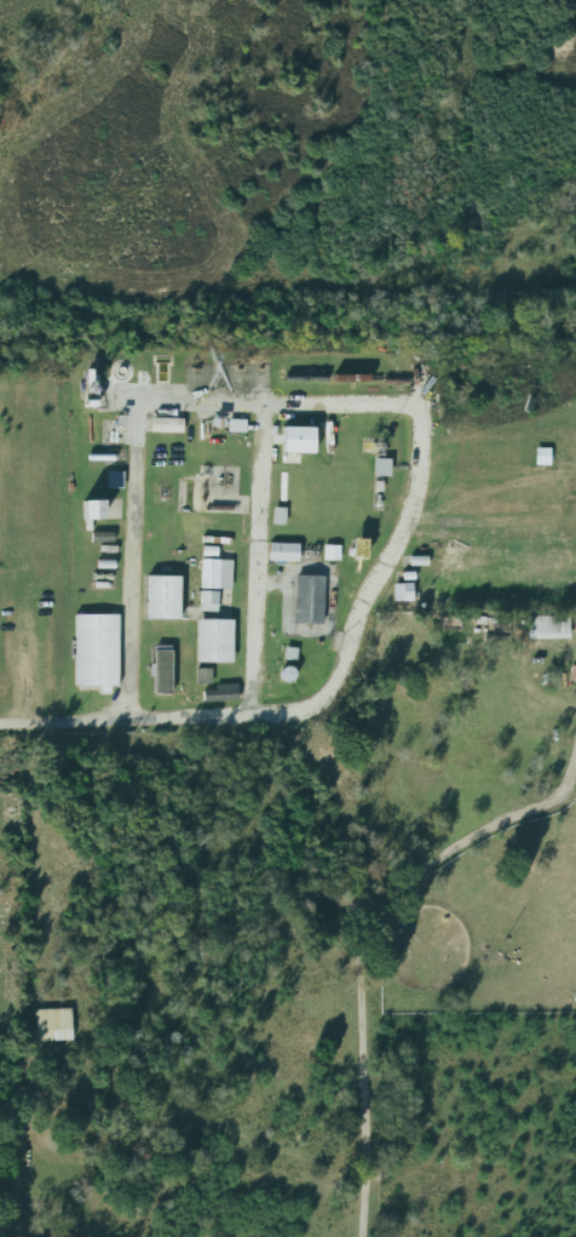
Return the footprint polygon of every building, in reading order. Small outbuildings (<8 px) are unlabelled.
[(150,432),(183,433),(183,419),(151,418),(150,432)] [(315,428),(283,427),(283,453),(315,454),(315,428)] [(550,449),(536,449),(536,465),(550,465),(550,449)] [(389,477),(389,460),(374,459),(373,476),(389,477)] [(123,490),(124,472),(107,471),(106,489),(123,490)] [(286,508),(274,508),(273,525),(285,526),(286,508)] [(352,558),(366,558),(366,540),(353,539),(352,558)] [(298,562),(299,544),(270,544),(269,561),(298,562)] [(340,546),(324,546),(324,561),(340,561),(340,546)] [(201,589),(231,589),(232,561),(202,560),(201,589)] [(92,590),(114,590),(114,573),(92,573),(92,590)] [(180,577),(147,576),(147,620),(180,620),(180,577)] [(324,577),(296,576),(295,624),(323,624),(324,577)] [(413,601),(413,584),(394,584),(394,602),(413,601)] [(218,612),(218,592),(200,592),(200,612),(218,612)] [(119,616),(75,615),(75,686),(103,687),(103,689),(118,689),(119,616)] [(528,640),(569,639),(569,616),(527,617),(528,640)] [(233,620),(197,620),(197,663),(233,663),(233,620)] [(154,694),(171,695),(172,647),(155,647),(154,694)] [(212,685),(212,669),(196,669),(196,685),(212,685)] [(204,691),(204,703),(238,702),(237,684),(215,685),(215,690),(204,691)] [(36,1042),(72,1041),(71,1009),(34,1010),(36,1042)]
